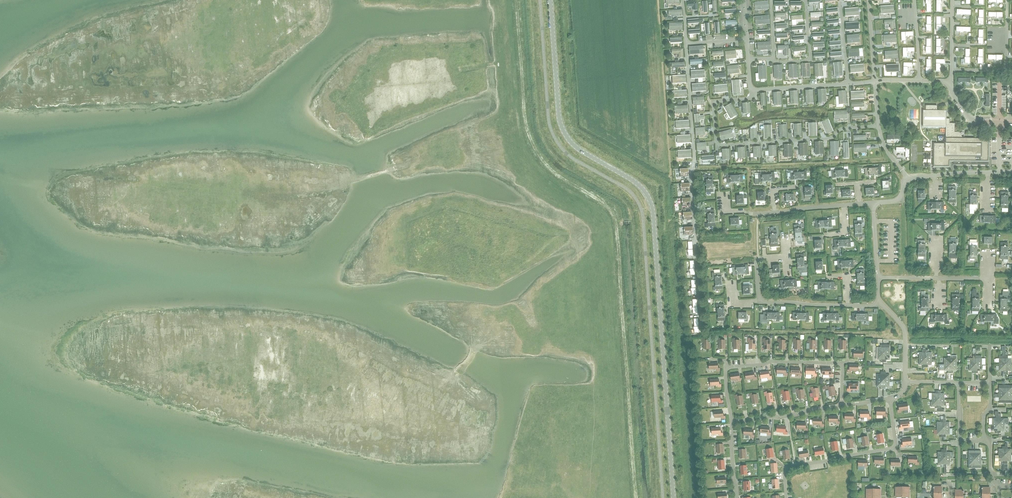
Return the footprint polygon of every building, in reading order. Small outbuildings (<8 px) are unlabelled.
[(768,1),(757,2),(758,10),(769,9),(768,1)] [(696,2),(687,2),(687,7),(692,7),(693,11),(697,10),(696,2)] [(785,2),(774,2),(774,6),(775,6),(775,11),(778,11),(778,6),(785,6),(785,2)] [(893,5),(882,6),(883,14),(894,13),(893,5)] [(855,8),(844,9),(845,17),(856,16),(855,8)] [(769,16),(758,16),(758,24),(769,24),(769,16)] [(890,29),(894,28),(894,20),(884,20),(884,25),(890,25),(890,29)] [(857,22),(846,23),(846,30),(857,29),(857,22)] [(682,23),(671,23),(672,31),(682,30),(682,23)] [(912,32),(901,32),(901,37),(901,41),(905,41),(905,36),(907,36),(907,37),(909,37),(909,36),(912,36),(912,32)] [(846,36),(847,44),(860,42),(859,34),(846,36)] [(896,35),(886,35),(886,43),(896,43),(896,35)] [(771,50),(770,42),(757,43),(757,51),(771,50)] [(701,46),(688,47),(689,55),(702,54),(701,46)] [(777,46),(777,50),(784,50),(784,56),(788,56),(788,46),(777,46)] [(914,48),(903,48),(903,52),(903,57),(907,57),(907,52),(909,52),(909,53),(911,53),(911,52),(914,52),(914,48)] [(684,49),(672,49),(672,54),(679,54),(679,59),(684,58),(684,49)] [(848,50),(849,57),(859,56),(859,49),(848,50)] [(735,51),(725,52),(725,59),(736,58),(735,51)] [(897,51),(886,51),(887,59),(898,59),(897,51)] [(944,60),(936,60),(936,64),(936,71),(940,71),(940,68),(941,68),(941,66),(940,66),(940,64),(944,64),(944,60)] [(842,63),(833,63),(834,74),(842,73),(842,63)] [(912,63),(903,63),(903,67),(903,74),(907,75),(907,71),(908,71),(908,70),(907,70),(907,67),(912,67),(912,63)] [(809,64),(802,65),(802,74),(810,74),(809,64)] [(822,64),(815,64),(815,74),(823,74),(822,64)] [(862,64),(849,66),(850,73),(863,72),(862,64)] [(738,65),(727,66),(727,74),(738,73),(738,65)] [(690,71),(691,79),(704,78),(704,70),(690,71)] [(685,75),(674,76),(675,84),(686,83),(685,75)] [(739,80),(731,81),(732,92),(740,91),(739,80)] [(705,83),(691,84),(692,92),(705,91),(705,83)] [(727,84),(716,85),(717,93),(727,92),(727,84)] [(813,90),(805,91),(805,94),(805,102),(813,101),(813,90)] [(825,90),(817,90),(817,93),(818,101),(826,101),(825,90)] [(795,91),(789,92),(790,95),(790,103),(798,102),(797,91),(795,91)] [(847,104),(846,91),(838,91),(839,105),(847,104)] [(861,91),(850,92),(851,100),(862,99),(861,91)] [(780,92),(773,93),(773,96),(773,104),(781,103),(780,92)] [(703,97),(692,98),(693,106),(704,105),(703,97)] [(749,103),(742,103),(742,114),(750,113),(749,103)] [(731,104),(724,108),(729,117),(736,113),(731,104)] [(926,109),(922,109),(922,122),(922,125),(922,128),(946,128),(945,144),(934,143),(933,167),(945,167),(945,161),(949,161),(953,161),(953,165),(988,165),(988,156),(989,139),(961,138),(958,133),(954,133),(955,123),(950,123),(950,119),(947,119),(947,110),(937,109),(937,106),(926,105),(926,109)] [(687,106),(676,107),(677,114),(688,113),(687,106)] [(846,111),(835,112),(836,120),(847,119),(846,111)] [(695,115),(696,123),(701,122),(701,120),(705,120),(704,116),(700,116),(700,114),(695,115)] [(688,121),(678,121),(678,129),(689,128),(688,121)] [(829,122),(822,125),(826,135),(833,132),(829,122)] [(801,126),(793,126),(794,137),(801,137),(801,126)] [(786,127),(779,127),(779,138),(787,138),(786,127)] [(704,128),(695,128),(695,136),(705,135),(704,128)] [(771,128),(763,128),(763,139),(771,139),(771,128)] [(729,130),(718,133),(720,141),(731,138),(729,130)] [(690,135),(679,136),(679,144),(690,143),(690,135)] [(838,142),(830,142),(830,153),(838,153),(838,142)] [(706,150),(705,143),(696,143),(697,151),(706,150)] [(807,144),(799,144),(800,155),(807,155),(807,144)] [(791,145),(783,145),(784,156),(792,156),(791,145)] [(864,145),(853,145),(854,153),(865,153),(864,145)] [(776,156),(776,146),(768,146),(768,157),(776,156)] [(761,157),(760,147),(752,147),(753,158),(761,157)] [(745,158),(745,148),(737,148),(737,159),(745,158)] [(906,148),(896,148),(896,152),(901,152),(904,152),(905,152),(905,157),(909,157),(910,148),(906,148)] [(730,160),(729,149),(721,150),(722,160),(730,160)] [(690,150),(679,151),(680,159),(691,158),(690,150)] [(879,168),(873,168),(874,175),(882,175),(881,168),(882,168),(882,165),(878,165),(879,168)] [(688,169),(680,169),(680,177),(689,177),(688,169)] [(798,172),(799,180),(807,179),(806,172),(808,172),(807,170),(805,170),(805,172),(798,172)] [(790,171),(790,173),(791,180),(799,180),(798,172),(793,173),(793,171),(790,171)] [(775,181),(775,174),(774,172),(771,172),(771,174),(767,175),(767,182),(775,181)] [(767,182),(767,175),(761,175),(761,173),(758,173),(759,179),(755,179),(755,184),(759,184),(759,182),(767,182)] [(888,181),(882,182),(882,190),(890,189),(889,182),(891,182),(891,179),(888,180),(888,181)] [(690,183),(681,184),(681,192),(690,191),(690,183)] [(826,191),(823,192),(824,195),(826,195),(826,194),(833,193),(833,187),(833,186),(832,186),(825,186),(826,191)] [(793,195),(785,196),(786,202),(791,201),(792,203),(793,203),(793,201),(794,201),(793,195)] [(744,196),(737,196),(737,204),(744,204),(744,199),(747,199),(747,196),(744,196)] [(691,198),(682,199),(682,206),(691,206),(691,198)] [(977,200),(970,200),(970,205),(967,205),(967,208),(970,208),(970,210),(976,210),(976,208),(977,208),(977,200)] [(944,203),(936,203),(936,210),(940,210),(940,213),(944,213),(944,210),(944,203)] [(708,219),(715,218),(714,210),(707,211),(707,209),(705,209),(705,213),(707,213),(708,219)] [(692,212),(683,213),(683,221),(692,220),(692,212)] [(827,220),(823,220),(824,228),(832,227),(831,220),(832,219),(832,217),(827,218),(827,220)] [(715,226),(715,218),(708,219),(708,224),(705,224),(706,228),(708,228),(708,226),(715,226)] [(815,219),(813,220),(813,222),(815,221),(816,228),(824,228),(823,220),(815,221),(815,219)] [(855,229),(862,229),(862,223),(864,223),(864,220),(862,220),(862,221),(855,221),(855,229)] [(936,224),(936,231),(944,231),(944,221),(941,221),(941,224),(936,224)] [(794,226),(795,234),(802,233),(802,228),(804,228),(804,224),(801,224),(801,225),(794,226)] [(693,227),(684,227),(684,235),(693,235),(693,227)] [(862,229),(855,229),(855,237),(862,237),(862,238),(864,238),(864,235),(862,235),(862,229)] [(802,233),(795,234),(795,242),(802,241),(802,242),(804,242),(804,238),(803,238),(802,233)] [(918,249),(925,249),(925,241),(918,241),(918,239),(916,239),(916,243),(918,243),(918,249)] [(949,249),(956,249),(956,244),(958,244),(958,239),(956,239),(956,241),(949,241),(949,249)] [(835,247),(833,247),(833,250),(837,250),(837,248),(843,247),(842,240),(834,240),(835,247)] [(977,251),(977,243),(970,243),(970,241),(968,241),(968,244),(970,244),(970,251),(977,251)] [(956,249),(949,249),(949,259),(958,259),(958,256),(956,256),(956,249)] [(970,261),(970,259),(977,259),(977,251),(970,251),(970,257),(968,257),(968,261),(970,261)] [(797,263),(804,262),(804,257),(806,257),(806,253),(803,253),(804,255),(796,255),(797,263)] [(804,262),(797,263),(798,271),(799,271),(799,273),(807,272),(806,265),(804,265),(804,262)] [(745,267),(740,267),(741,275),(749,274),(748,267),(748,264),(745,265),(745,267)] [(780,273),(780,265),(772,266),(773,270),(770,271),(770,274),(780,273)] [(715,277),(715,281),(722,281),(721,273),(714,273),(714,272),(712,272),(713,277),(715,277)] [(788,280),(780,281),(781,288),(781,290),(784,290),(784,288),(789,288),(788,280)] [(716,291),(716,290),(723,289),(722,281),(715,281),(715,287),(713,287),(713,291),(716,291)] [(752,285),(743,286),(743,295),(750,294),(750,289),(752,289),(752,285)] [(1000,296),(1000,303),(1007,303),(1007,296),(1008,296),(1008,292),(1003,292),(1003,296),(1000,296)] [(928,303),(921,303),(921,308),(919,308),(919,311),(928,311),(928,303)] [(952,303),(952,311),(959,311),(959,310),(961,310),(961,308),(959,308),(959,303),(952,303)] [(746,312),(738,312),(738,320),(739,320),(739,322),(742,322),(742,320),(744,320),(744,322),(748,322),(748,320),(746,320),(746,312)] [(772,320),(772,313),(764,313),(764,315),(761,315),(761,317),(761,322),(769,322),(769,320),(772,320)] [(779,322),(780,313),(772,313),(772,320),(777,320),(777,322),(779,322)] [(801,313),(801,320),(806,320),(806,322),(809,322),(809,313),(801,313)] [(831,321),(831,314),(823,313),(823,321),(822,321),(822,322),(824,323),(824,321),(831,321)] [(860,314),(860,321),(867,321),(867,324),(869,324),(870,321),(868,321),(868,314),(860,314)] [(930,322),(930,324),(934,324),(934,322),(939,322),(939,315),(931,315),(931,322),(930,322)] [(939,315),(939,322),(946,322),(946,324),(949,324),(949,322),(947,322),(947,315),(939,315)] [(999,324),(999,319),(996,319),(996,315),(989,315),(989,322),(993,322),(993,324),(999,324)] [(719,349),(725,349),(725,340),(720,341),(720,339),(717,339),(717,342),(719,342),(719,349)] [(734,342),(734,349),(740,349),(740,341),(735,341),(735,339),(732,339),(732,342),(734,342)] [(969,358),(967,358),(967,365),(969,365),(975,365),(975,356),(973,356),(973,358),(969,358)] [(950,373),(950,365),(944,365),(939,364),(939,371),(948,371),(948,373),(950,373)] [(786,368),(777,368),(777,374),(784,374),(784,376),(787,376),(787,373),(786,373),(786,368)] [(800,368),(791,368),(791,374),(798,374),(798,376),(802,376),(802,373),(800,373),(800,368)] [(815,369),(806,368),(806,375),(813,375),(813,376),(816,376),(817,373),(815,373),(815,369)] [(831,369),(823,369),(822,375),(830,375),(830,377),(833,377),(833,374),(831,374),(831,369)] [(730,375),(731,381),(735,380),(736,382),(742,381),(741,378),(740,378),(739,373),(730,375)] [(828,389),(829,396),(836,395),(834,387),(830,387),(829,386),(826,386),(827,390),(828,389)] [(813,393),(810,394),(810,398),(813,397),(813,398),(820,397),(818,388),(814,389),(813,387),(810,388),(811,391),(812,391),(813,393)] [(799,400),(805,399),(803,390),(799,391),(799,389),(796,389),(796,393),(797,392),(799,400)] [(784,401),(790,400),(789,391),(784,392),(784,390),(781,391),(781,394),(783,394),(784,401)] [(767,403),(773,402),(772,393),(767,394),(767,392),(764,393),(764,396),(766,396),(767,403)] [(752,404),(758,403),(757,395),(752,395),(752,394),(749,394),(750,397),(751,397),(752,404)] [(1005,394),(999,394),(995,394),(995,398),(999,398),(999,403),(1005,403),(1005,394)] [(737,406),(744,405),(742,396),(738,397),(737,395),(734,395),(735,399),(736,399),(737,406)] [(901,411),(907,410),(908,410),(907,404),(898,405),(899,410),(897,410),(898,413),(901,413),(901,411)] [(854,414),(845,414),(845,420),(852,420),(852,422),(855,422),(855,419),(854,419),(854,414)] [(1008,425),(1008,419),(1001,419),(1001,414),(998,414),(998,416),(998,425),(1004,425),(1008,425)] [(838,416),(829,416),(829,422),(836,423),(836,424),(839,424),(840,421),(838,421),(838,416)] [(810,420),(810,425),(813,425),(820,425),(820,427),(824,427),(824,424),(822,424),(822,419),(813,419),(813,420),(810,420)] [(903,428),(907,428),(910,427),(909,421),(900,422),(901,427),(899,427),(899,430),(903,430),(903,428)] [(806,423),(797,423),(797,429),(804,429),(804,431),(807,431),(807,428),(806,428),(806,423)] [(786,427),(777,426),(777,432),(784,433),(784,434),(787,435),(787,431),(785,431),(786,427)] [(769,427),(761,427),(760,433),(767,434),(767,435),(771,435),(771,432),(769,432),(769,427)] [(753,430),(744,429),(744,435),(751,436),(751,437),(754,438),(754,434),(752,434),(753,430)] [(904,446),(907,445),(912,445),(911,439),(902,440),(903,444),(901,444),(901,447),(905,447),(904,446)] [(999,455),(995,455),(995,461),(999,461),(999,462),(1002,462),(1002,464),(1005,464),(1005,455),(999,455)] [(908,457),(908,463),(915,463),(915,465),(919,465),(919,462),(917,462),(917,457),(908,457)] [(901,492),(901,487),(895,487),(895,497),(904,497),(904,492),(901,492)] [(910,487),(901,487),(901,492),(904,492),(904,497),(910,497),(910,487)] [(872,489),(866,489),(866,497),(874,497),(874,494),(872,494),(872,489)] [(872,489),(872,494),(874,494),(874,497),(880,497),(880,489),(872,489)]
